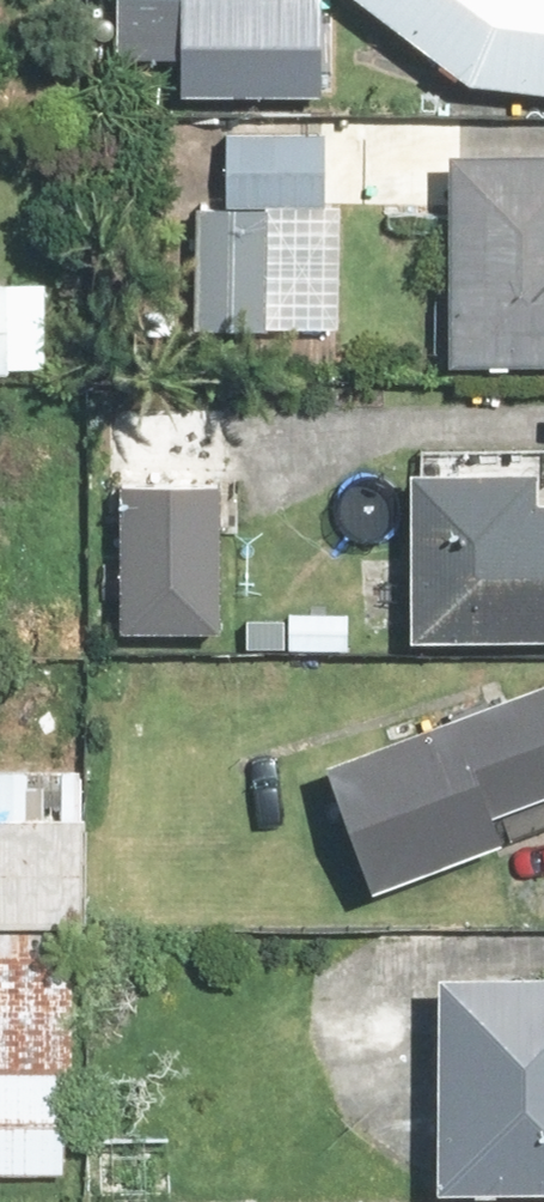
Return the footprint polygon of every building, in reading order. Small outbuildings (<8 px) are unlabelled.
[(478,70),(543,75),(543,0),(393,0),(478,70)] [(465,138),(463,366),(543,367),(543,139),(465,138)] [(197,187),(196,320),(283,320),(284,188),(197,187)] [(61,366),(62,270),(0,269),(0,366),(61,366)] [(245,388),(115,387),(114,511),(244,512),(245,388)] [(424,462),(423,632),(543,633),(543,463),(424,462)] [(337,744),(387,884),(529,834),(518,803),(543,794),(543,671),(337,744)] [(94,919),(96,764),(0,763),(0,918),(94,919)] [(83,1163),(86,928),(0,927),(0,1162),(83,1163)] [(458,958),(456,1180),(543,1181),(543,958),(458,958)]
